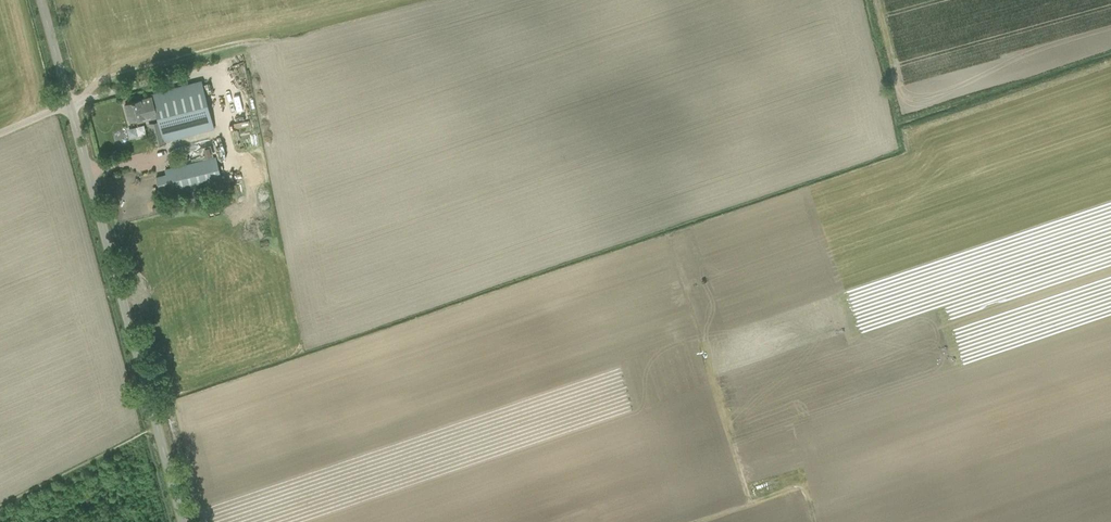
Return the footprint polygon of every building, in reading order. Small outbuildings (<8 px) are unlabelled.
[(137,118),(138,122),(157,117),(163,140),(174,138),(213,128),(201,82),(152,94),(152,96),(126,103),(130,120),(137,118)] [(165,170),(171,192),(181,190),(222,180),(216,158),(165,170)]
